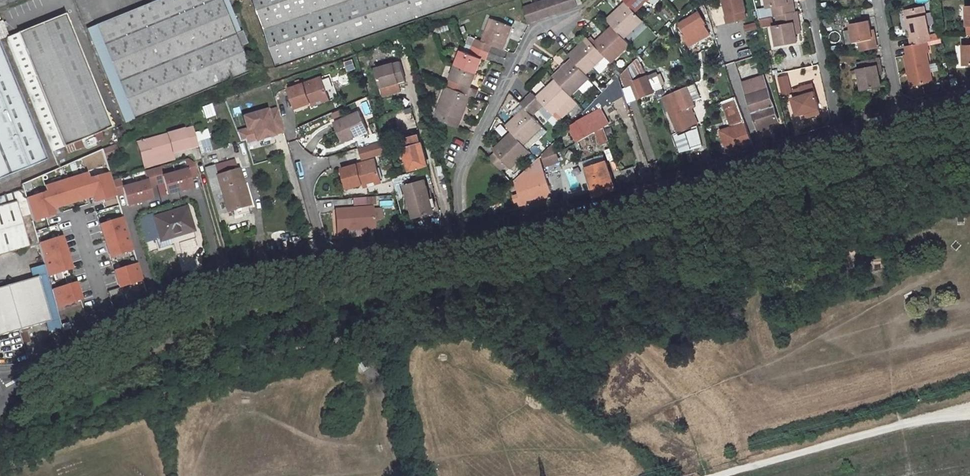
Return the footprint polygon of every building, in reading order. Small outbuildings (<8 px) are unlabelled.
[(132,121),(249,73),(219,0),(161,0),(94,28),(132,121)] [(277,64),(467,0),(256,0),(277,64)] [(523,7),(526,18),(528,23),(577,6),(576,0),(544,0),(523,7)] [(625,3),(634,13),(646,2),(648,0),(623,0),(625,3)] [(742,0),(722,0),(726,14),(725,14),(727,22),(745,17),(743,10),(744,10),(742,0)] [(767,7),(772,7),(774,17),(776,16),(794,13),(792,3),(788,3),(787,0),(766,0),(767,7)] [(606,20),(612,26),(623,38),(642,20),(634,13),(625,3),(606,20)] [(909,46),(924,43),(922,36),(928,34),(922,8),(905,11),(910,38),(907,38),(909,46)] [(704,21),(698,12),(680,24),(685,33),(704,21)] [(773,28),(776,46),(797,41),(796,34),(794,24),(798,23),(796,13),(794,13),(776,16),(778,27),(773,28)] [(53,151),(61,147),(109,128),(63,15),(15,34),(6,37),(4,38),(51,152),(53,151)] [(502,50),(511,28),(489,20),(480,41),(475,39),(472,47),(487,53),(491,45),(502,50)] [(858,50),(874,47),(872,36),(869,37),(868,29),(866,20),(847,23),(851,41),(856,40),(858,50)] [(743,24),(743,32),(756,30),(756,23),(743,24)] [(638,36),(646,28),(642,24),(634,31),(638,36)] [(593,44),(604,56),(610,63),(629,44),(623,38),(612,26),(593,44)] [(568,55),(568,59),(584,75),(593,67),(604,56),(593,44),(587,37),(568,55)] [(924,43),(909,46),(904,47),(905,55),(903,56),(909,87),(930,83),(924,53),(927,53),(925,42),(924,43)] [(484,60),(487,53),(472,47),(469,54),(462,51),(451,66),(474,73),(480,58),(484,60)] [(44,161),(0,56),(0,179),(44,161)] [(633,84),(639,96),(664,86),(658,70),(633,81),(632,77),(643,71),(638,63),(641,61),(639,56),(622,73),(626,86),(633,84)] [(879,85),(876,73),(875,65),(878,65),(877,58),(860,61),(862,68),(855,69),(860,89),(879,85)] [(343,62),(346,71),(354,68),(351,59),(343,62)] [(400,80),(400,83),(407,81),(401,59),(376,66),(382,86),(400,80)] [(549,76),(556,80),(570,97),(578,90),(588,78),(584,75),(568,59),(549,76)] [(458,92),(468,96),(473,97),(477,89),(469,86),(474,73),(451,66),(446,78),(461,84),(458,92)] [(771,122),(779,120),(763,75),(743,83),(758,127),(771,122)] [(790,92),(786,75),(778,77),(782,94),(790,92)] [(321,76),(288,88),(294,107),(310,101),(328,95),(321,76)] [(578,141),(604,126),(609,123),(600,108),(610,99),(612,101),(623,94),(625,93),(623,88),(619,76),(610,85),(602,93),(597,98),(592,104),(585,111),(570,127),(578,141)] [(948,79),(940,81),(942,92),(951,89),(948,79)] [(570,97),(556,80),(537,97),(532,92),(526,98),(537,109),(544,104),(553,114),(572,97),(570,97)] [(811,82),(796,87),(799,96),(792,98),(797,115),(819,108),(811,82)] [(626,86),(623,88),(625,93),(627,101),(639,96),(633,84),(626,86)] [(694,104),(686,86),(662,97),(678,132),(698,124),(690,106),(694,104)] [(447,87),(434,120),(447,125),(455,128),(456,126),(468,96),(458,92),(447,87)] [(329,98),(328,95),(310,101),(311,104),(329,98)] [(728,152),(745,147),(753,143),(736,96),(725,100),(733,125),(732,126),(733,130),(722,134),(728,152)] [(506,126),(512,133),(522,143),(542,126),(532,115),(537,109),(526,98),(521,103),(525,108),(506,126)] [(623,101),(616,104),(621,117),(628,114),(623,101)] [(202,108),(205,119),(217,115),(214,104),(202,108)] [(284,130),(277,106),(267,110),(267,108),(243,116),(247,129),(253,127),(256,138),(257,140),(268,136),(267,134),(274,133),(284,130)] [(359,110),(334,122),(343,141),(368,130),(359,110)] [(773,126),(771,122),(758,127),(759,130),(773,126)] [(198,144),(193,126),(147,140),(152,157),(173,152),(198,144)] [(732,126),(720,130),(722,134),(733,130),(732,126)] [(247,129),(237,131),(241,140),(246,139),(247,141),(256,138),(253,127),(247,129)] [(210,129),(198,131),(202,153),(213,151),(210,129)] [(427,164),(423,152),(421,145),(418,132),(399,137),(408,169),(427,164)] [(509,168),(528,150),(522,143),(512,133),(493,150),(495,153),(490,158),(501,171),(507,165),(509,168)] [(152,157),(147,140),(138,142),(139,149),(145,167),(175,158),(173,152),(152,157)] [(382,140),(360,147),(363,157),(385,152),(382,140)] [(118,154),(114,144),(103,148),(107,158),(118,154)] [(559,162),(551,144),(540,156),(544,167),(559,162)] [(577,148),(582,163),(590,160),(585,146),(577,148)] [(526,201),(551,195),(539,157),(512,181),(517,194),(512,195),(513,204),(517,203),(518,207),(526,206),(526,201)] [(187,169),(174,172),(180,190),(192,186),(189,177),(197,174),(193,162),(185,158),(184,159),(187,169)] [(341,167),(347,188),(362,183),(380,178),(375,158),(341,167)] [(236,161),(205,170),(218,214),(249,205),(236,161)] [(616,189),(606,163),(585,170),(585,171),(593,194),(594,196),(598,194),(616,189)] [(159,166),(152,168),(156,184),(163,182),(167,194),(180,190),(174,172),(162,176),(159,166)] [(619,171),(623,183),(636,179),(632,167),(619,171)] [(146,180),(134,183),(140,202),(152,198),(149,186),(156,184),(152,168),(143,170),(146,180)] [(109,173),(88,180),(92,194),(95,202),(116,195),(111,179),(109,173)] [(51,207),(92,194),(88,180),(86,174),(44,187),(47,194),(51,207)] [(119,177),(111,179),(116,195),(123,193),(127,206),(140,202),(134,183),(122,187),(119,177)] [(381,182),(380,178),(362,183),(363,187),(381,182)] [(429,209),(426,198),(429,197),(424,179),(404,184),(414,218),(430,213),(429,209)] [(51,207),(47,194),(25,200),(32,222),(53,215),(51,207)] [(435,207),(432,196),(429,197),(426,198),(429,209),(435,207)] [(16,202),(0,206),(0,255),(28,247),(16,202)] [(373,207),(335,209),(337,238),(348,237),(347,230),(375,228),(373,207)] [(154,218),(160,239),(172,235),(177,236),(193,231),(186,208),(154,218)] [(100,225),(105,241),(128,234),(123,218),(100,225)] [(160,239),(162,244),(194,234),(193,231),(177,236),(172,235),(160,239)] [(105,241),(110,257),(133,249),(128,234),(105,241)] [(66,254),(61,238),(38,245),(43,261),(66,254)] [(72,269),(66,254),(43,261),(47,277),(72,269)] [(115,271),(120,288),(143,280),(138,264),(115,271)] [(51,322),(38,277),(0,288),(0,337),(51,322)] [(52,292),(57,308),(81,300),(76,284),(52,292)] [(61,325),(62,331),(70,329),(70,328),(72,327),(71,322),(61,325)]
